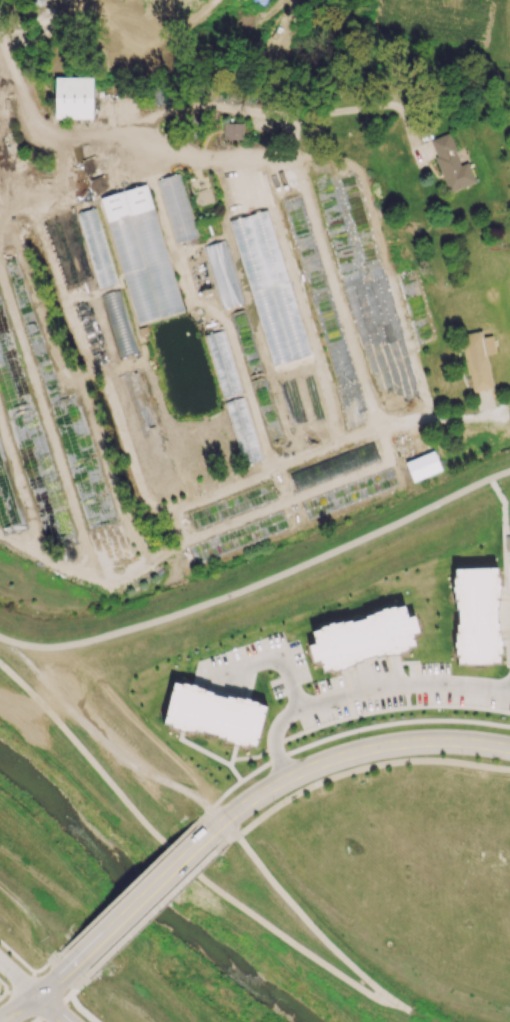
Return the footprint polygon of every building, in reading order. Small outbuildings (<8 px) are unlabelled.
[(53,118),(92,118),(93,80),(54,79),(53,118)] [(243,123),(223,123),(223,139),(243,139),(243,123)] [(429,139),(448,191),(475,181),(467,161),(460,164),(449,132),(429,139)] [(197,236),(179,173),(156,179),(174,243),(197,236)] [(147,184),(187,313),(141,327),(101,198),(147,184)] [(116,283),(96,207),(78,212),(90,261),(91,260),(98,288),(116,283)] [(269,364),(308,355),(270,209),(232,219),(269,364)] [(243,302),(225,239),(203,245),(220,308),(243,302)] [(130,345),(118,289),(104,292),(115,348),(130,345)] [(484,328),(495,388),(473,392),(469,373),(467,374),(459,333),(484,328)] [(227,400),(241,464),(260,460),(246,396),(227,400)] [(441,469),(412,482),(404,462),(433,450),(441,469)] [(497,567),(454,569),(458,665),(501,663),(497,567)] [(314,672),(303,633),(414,601),(425,639),(314,672)] [(173,683),(265,706),(254,751),(161,728),(173,683)]
